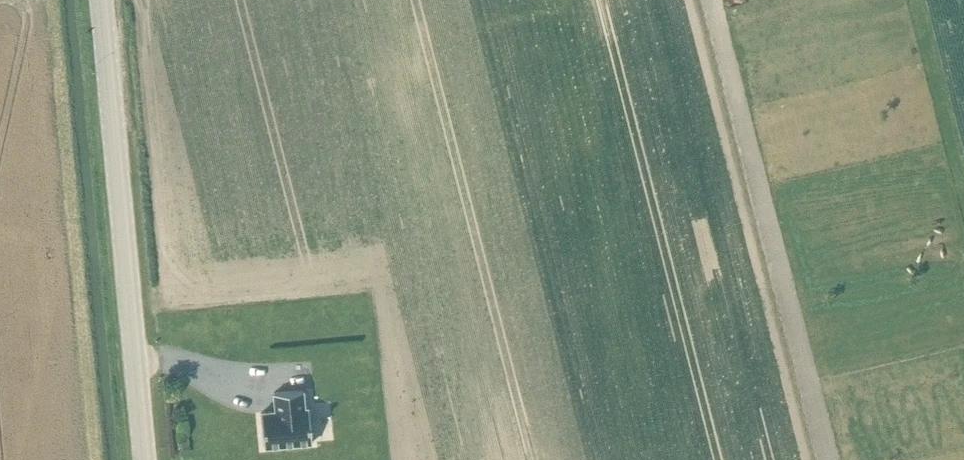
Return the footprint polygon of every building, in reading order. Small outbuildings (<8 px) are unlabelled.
[(274,411),(261,412),(264,449),(312,444),(308,407),(305,408),(304,391),(272,393),(274,411)]
